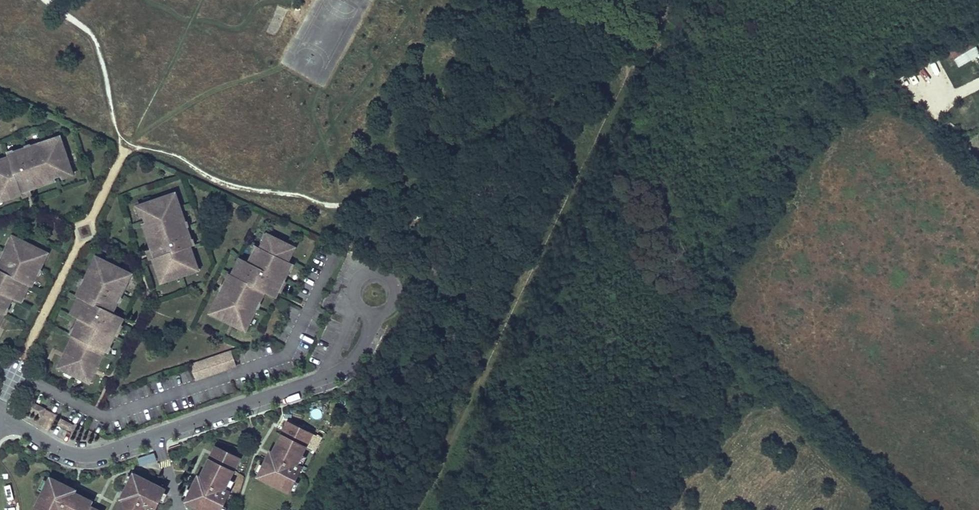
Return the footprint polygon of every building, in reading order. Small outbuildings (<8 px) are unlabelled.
[(70,172),(59,139),(43,144),(42,142),(29,146),(30,148),(26,150),(25,147),(12,152),(13,154),(7,156),(0,159),(0,197),(1,200),(19,194),(21,197),(30,194),(28,189),(42,184),(41,181),(70,172)] [(175,211),(170,194),(137,205),(137,207),(141,216),(143,222),(147,234),(144,236),(148,249),(143,251),(147,260),(150,259),(156,277),(160,276),(162,281),(190,271),(189,266),(193,265),(187,246),(188,246),(186,241),(188,240),(183,227),(181,228),(180,223),(182,222),(177,210),(175,211)] [(266,234),(262,243),(260,242),(258,247),(256,247),(254,251),(252,250),(246,261),(241,259),(239,264),(235,262),(229,274),(227,273),(221,285),(223,286),(221,290),(219,289),(210,308),(214,310),(211,315),(238,328),(240,323),(244,325),(253,307),(251,306),(253,301),(256,303),(261,291),(267,294),(270,288),(275,291),(278,285),(276,283),(278,279),(281,280),(286,268),(284,267),(287,262),(285,261),(292,247),(266,234)] [(2,313),(0,312),(2,308),(4,309),(10,298),(15,300),(18,295),(21,297),(27,285),(29,287),(35,275),(33,274),(43,252),(12,237),(2,258),(0,257),(0,318),(2,313)] [(85,280),(83,284),(81,283),(75,295),(77,296),(71,307),(75,309),(72,314),(78,317),(72,328),(74,329),(62,353),(64,354),(62,357),(61,356),(56,366),(86,382),(91,371),(90,371),(91,367),(93,368),(105,345),(107,346),(113,334),(111,333),(113,328),(115,329),(118,323),(113,321),(116,315),(110,311),(116,300),(114,299),(116,295),(118,296),(127,278),(123,276),(125,271),(99,258),(96,263),(92,260),(83,279),(85,280)] [(270,288),(267,294),(272,297),(275,291),(270,288)] [(116,315),(113,321),(118,323),(121,317),(116,315)] [(188,367),(192,379),(233,365),(227,350),(187,364),(188,367)] [(42,407),(26,399),(22,406),(39,414),(42,407)] [(73,425),(61,419),(57,426),(70,432),(73,425)] [(256,475),(254,479),(284,494),(286,490),(290,483),(291,483),(298,468),(293,466),(298,457),(302,448),(299,447),(305,434),(284,423),(280,430),(284,432),(281,438),(278,436),(269,454),(265,461),(263,460),(259,467),(260,467),(256,475)] [(305,434),(299,447),(302,448),(309,436),(305,434)] [(209,462),(205,460),(196,478),(193,485),(190,484),(186,491),(187,492),(182,503),(196,509),(216,509),(217,507),(219,507),(226,493),(221,490),(226,479),(230,472),(227,471),(233,458),(211,447),(208,454),(212,456),(209,462)] [(233,458),(227,471),(230,472),(236,460),(233,458)] [(118,500),(113,509),(150,509),(155,500),(154,500),(159,488),(129,473),(123,485),(122,484),(119,492),(121,493),(118,500)] [(85,509),(86,506),(89,501),(71,493),(64,489),(65,487),(58,483),(57,484),(46,478),(31,508),(34,509),(85,509)]
